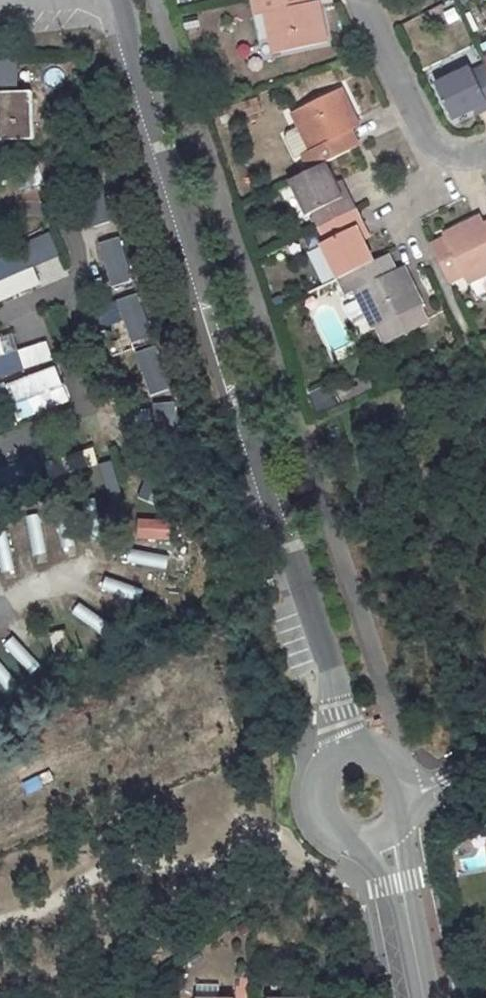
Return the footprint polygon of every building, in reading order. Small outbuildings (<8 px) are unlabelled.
[(255,15),(265,13),(274,55),(328,43),(321,7),(307,10),(305,0),(252,0),(255,15)] [(485,22),(485,6),(485,4),(464,13),(471,29),(485,22)] [(195,16),(183,19),(185,31),(198,28),(195,16)] [(0,60),(0,94),(15,93),(15,60),(0,60)] [(438,86),(453,119),(477,107),(485,103),(485,67),(474,72),(472,69),(438,86)] [(342,87),(293,113),(311,150),(304,154),(312,169),(326,162),(358,147),(348,125),(358,120),(342,87)] [(0,94),(0,107),(1,140),(34,140),(32,93),(15,93),(0,94)] [(477,107),(479,113),(485,109),(485,103),(477,107)] [(312,169),(291,179),(309,216),(313,214),(319,226),(355,209),(349,196),(343,199),(337,185),(326,162),(312,169)] [(342,182),(337,185),(343,199),(349,196),(342,182)] [(363,240),(357,227),(363,225),(355,209),(319,226),(327,241),(322,244),(339,278),(374,261),(363,240)] [(444,234),(445,238),(431,244),(450,282),(464,276),(468,283),(485,274),(485,227),(483,228),(478,216),(444,234)] [(363,225),(357,227),(363,240),(369,238),(363,225)] [(118,237),(96,244),(110,287),(132,280),(118,237)] [(374,261),(339,278),(347,294),(354,291),(373,329),(376,328),(384,345),(428,324),(419,307),(422,305),(406,270),(395,276),(385,256),(374,261)] [(114,302),(130,345),(152,337),(136,294),(114,302)] [(0,338),(0,377),(52,363),(46,342),(15,350),(11,334),(0,338)] [(156,346),(134,353),(148,398),(170,392),(156,346)] [(0,387),(0,422),(2,427),(67,400),(53,366),(0,387)] [(175,403),(154,403),(155,430),(176,430),(175,403)] [(91,451),(44,464),(48,477),(95,464),(91,451)] [(112,462),(98,465),(106,502),(120,499),(112,462)] [(97,507),(82,508),(87,545),(101,543),(97,507)] [(68,509),(54,511),(61,547),(75,545),(68,509)] [(39,516),(25,519),(32,555),(46,552),(39,516)] [(0,534),(0,571),(0,572),(14,568),(6,533),(0,534)] [(155,564),(154,549),(118,550),(118,565),(155,564)] [(137,604),(141,590),(107,578),(102,592),(137,604)] [(102,637),(110,625),(80,604),(72,616),(102,637)] [(74,661),(84,651),(58,625),(48,636),(74,661)] [(29,673),(39,663),(13,637),(3,647),(29,673)] [(16,679),(0,661),(0,682),(6,689),(16,679)] [(396,978),(389,980),(392,997),(399,996),(396,978)] [(198,997),(220,997),(220,987),(198,986),(198,997)]
